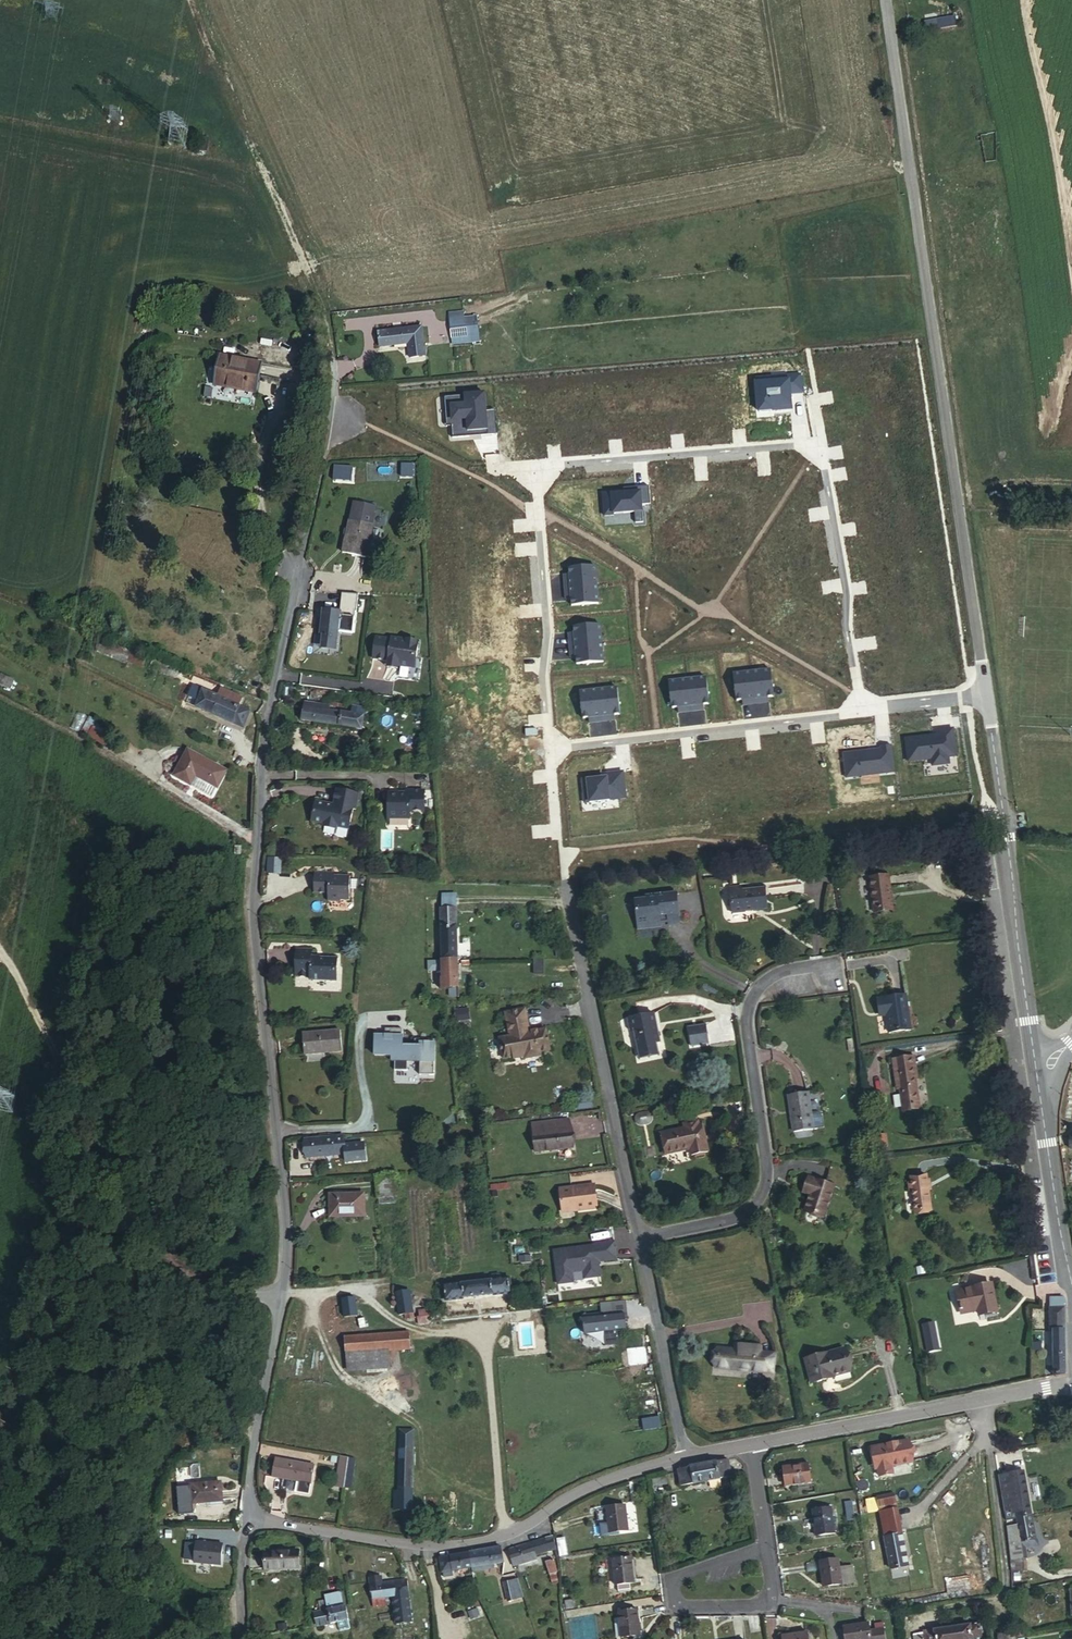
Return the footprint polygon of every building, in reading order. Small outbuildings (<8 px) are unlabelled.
[(925,21),(927,31),(958,24),(956,14),(925,21)] [(444,316),(447,339),(461,338),(459,314),(444,316)] [(461,338),(462,344),(474,343),(472,320),(459,321),(461,338)] [(374,332),(375,346),(404,344),(405,358),(419,357),(416,328),(374,332)] [(219,355),(213,384),(255,392),(261,363),(219,355)] [(795,375),(795,371),(752,376),(756,412),(797,407),(795,392),(803,391),(801,375),(795,375)] [(491,411),(486,411),(484,394),(444,397),(445,411),(451,411),(452,424),(451,424),(451,427),(452,439),(469,437),(468,432),(480,431),(481,436),(493,436),(491,411)] [(401,464),(401,477),(412,477),(412,465),(401,464)] [(353,467),(333,466),(332,480),(352,482),(353,467)] [(649,486),(632,488),(632,493),(624,494),(612,495),(612,493),(603,494),(605,516),(614,516),(614,514),(634,512),(635,523),(643,523),(641,505),(650,504),(649,486)] [(375,506),(353,501),(342,552),(364,556),(375,506)] [(597,601),(595,566),(569,568),(572,603),(597,601)] [(358,595),(341,593),(340,612),(323,611),(321,636),(324,636),(323,648),(338,649),(339,632),(354,633),(355,612),(357,612),(358,595)] [(603,659),(600,624),(575,626),(577,661),(603,659)] [(377,637),(374,658),(389,660),(389,662),(398,663),(398,666),(412,668),(414,658),(416,659),(417,657),(420,642),(392,638),(392,639),(377,637)] [(127,663),(128,661),(131,653),(103,641),(99,652),(127,663)] [(131,653),(128,661),(143,668),(146,659),(131,653)] [(153,660),(150,666),(174,678),(178,671),(153,660)] [(770,669),(731,673),(734,701),(773,697),(770,669)] [(0,678),(0,683),(10,688),(15,680),(2,674),(0,678)] [(705,677),(666,681),(669,709),(708,705),(705,677)] [(618,685),(579,690),(582,717),(621,713),(618,685)] [(193,686),(189,697),(198,701),(195,707),(243,727),(250,711),(239,707),(218,697),(193,686)] [(222,690),(218,697),(239,707),(243,698),(222,690)] [(198,701),(189,697),(186,703),(195,707),(198,701)] [(330,703),(328,712),(341,713),(342,705),(330,703)] [(351,715),(352,706),(342,705),(341,713),(351,715)] [(364,717),(365,709),(352,706),(351,715),(364,717)] [(328,712),(303,708),(301,720),(339,725),(341,713),(328,712)] [(339,725),(361,730),(364,717),(351,715),(341,713),(339,725)] [(93,715),(82,731),(102,744),(113,728),(93,715)] [(162,736),(165,728),(156,724),(152,731),(162,736)] [(956,757),(953,730),(937,732),(938,738),(932,738),(932,737),(905,740),(908,763),(931,760),(932,767),(949,765),(948,758),(956,757)] [(895,774),(892,747),(881,748),(881,751),(843,755),(846,779),(895,774)] [(196,775),(201,778),(209,760),(190,751),(177,777),(191,785),(196,775)] [(209,760),(201,778),(220,787),(229,770),(209,760)] [(581,781),(584,804),(625,799),(623,772),(605,774),(606,778),(581,781)] [(316,799),(312,820),(323,822),(324,825),(335,827),(338,825),(349,828),(353,806),(356,807),(359,791),(336,787),(333,802),(330,804),(326,803),(327,801),(316,799)] [(388,791),(388,817),(409,817),(409,811),(423,811),(423,789),(405,789),(405,794),(398,793),(399,791),(388,791)] [(290,876),(289,855),(272,855),(272,876),(290,876)] [(315,871),(314,892),(329,892),(329,900),(342,901),(342,899),(350,900),(350,874),(339,874),(339,876),(333,876),(333,872),(315,871)] [(897,907),(892,876),(872,878),(877,909),(897,907)] [(738,911),(759,909),(759,904),(770,903),(768,885),(745,888),(745,884),(734,885),(738,911)] [(458,907),(457,895),(443,896),(444,908),(458,907)] [(683,918),(681,897),(650,900),(650,903),(638,905),(641,928),(653,927),(653,932),(665,931),(665,928),(664,920),(683,918)] [(442,926),(458,926),(458,907),(444,908),(442,908),(442,926)] [(665,928),(684,926),(683,918),(664,920),(665,928)] [(459,960),(458,944),(458,926),(442,926),(443,960),(459,960)] [(296,948),(295,965),(298,965),(297,976),(310,976),(309,980),(333,981),(334,971),(337,968),(338,959),(316,958),(316,956),(311,956),(312,949),(296,948)] [(543,958),(534,958),(534,974),(543,974),(543,958)] [(440,960),(428,961),(429,972),(441,971),(440,960)] [(459,986),(459,960),(443,960),(443,979),(447,979),(447,987),(459,986)] [(937,980),(938,994),(958,992),(957,978),(937,980)] [(447,987),(447,998),(459,997),(459,986),(447,987)] [(912,996),(882,999),(884,1013),(891,1012),(892,1017),(894,1034),(916,1031),(912,996)] [(510,1036),(500,1038),(504,1059),(514,1057),(514,1059),(525,1057),(526,1059),(541,1056),(541,1051),(550,1049),(546,1028),(535,1031),(535,1033),(530,1034),(525,1008),(505,1012),(510,1036)] [(470,1009),(456,1011),(457,1021),(471,1020),(470,1009)] [(632,1018),(635,1029),(640,1055),(660,1051),(658,1042),(663,1041),(657,1013),(632,1018)] [(689,1025),(693,1044),(711,1040),(707,1022),(689,1025)] [(387,1037),(376,1036),(377,1057),(396,1056),(397,1071),(409,1071),(410,1063),(422,1063),(422,1075),(436,1075),(436,1040),(422,1040),(422,1047),(417,1048),(417,1046),(404,1046),(404,1029),(387,1029),(387,1037)] [(301,1033),(302,1054),(341,1052),(340,1032),(301,1033)] [(918,1058),(899,1060),(902,1080),(906,1080),(907,1090),(910,1109),(926,1106),(922,1079),(924,1079),(922,1067),(920,1068),(918,1058)] [(813,1096),(794,1098),(799,1136),(819,1133),(819,1132),(829,1131),(827,1118),(824,1116),(816,1117),(813,1096)] [(535,1124),(539,1152),(576,1147),(571,1119),(535,1124)] [(711,1152),(705,1124),(702,1124),(701,1121),(693,1122),(694,1126),(689,1127),(664,1132),(668,1153),(693,1148),(695,1155),(711,1152)] [(345,1136),(305,1139),(306,1157),(346,1155),(346,1163),(366,1162),(365,1145),(346,1146),(345,1136)] [(829,1188),(812,1181),(808,1192),(815,1195),(813,1199),(807,1215),(828,1223),(839,1192),(843,1194),(851,1176),(837,1171),(829,1188)] [(939,1212),(933,1173),(917,1175),(918,1183),(912,1184),(914,1193),(920,1192),(923,1213),(939,1212)] [(375,1176),(376,1198),(395,1196),(393,1175),(375,1176)] [(559,1189),(562,1210),(575,1208),(576,1210),(598,1207),(595,1187),(574,1190),(573,1187),(559,1189)] [(330,1195),(331,1216),(364,1215),(363,1194),(330,1195)] [(601,1275),(598,1259),(600,1258),(601,1260),(617,1257),(614,1240),(595,1243),(596,1244),(554,1250),(559,1283),(571,1281),(570,1271),(584,1269),(586,1277),(601,1275)] [(500,1279),(490,1280),(490,1281),(462,1284),(461,1283),(444,1285),(445,1301),(464,1299),(463,1297),(493,1294),(493,1296),(512,1293),(510,1277),(500,1279)] [(957,1292),(962,1314),(978,1310),(979,1317),(997,1313),(992,1285),(957,1292)] [(400,1315),(406,1314),(414,1313),(411,1291),(397,1293),(398,1303),(400,1315)] [(385,1304),(398,1303),(397,1293),(383,1295),(385,1304)] [(342,1299),(345,1318),(358,1316),(356,1298),(342,1299)] [(629,1315),(627,1298),(613,1300),(615,1313),(626,1312),(626,1316),(629,1315)] [(336,1319),(345,1318),(342,1299),(334,1300),(336,1319)] [(1065,1309),(1065,1299),(1060,1299),(1051,1299),(1051,1309),(1065,1309)] [(626,1316),(626,1312),(615,1313),(613,1300),(601,1301),(602,1315),(584,1317),(586,1332),(605,1330),(607,1344),(621,1342),(619,1328),(628,1327),(626,1316)] [(1065,1331),(1065,1309),(1051,1309),(1051,1331),(1055,1331),(1065,1331)] [(417,1312),(419,1324),(430,1322),(429,1316),(428,1310),(417,1312)] [(928,1353),(942,1350),(936,1321),(921,1324),(928,1353)] [(345,1337),(347,1354),(387,1351),(410,1350),(409,1332),(345,1337)] [(718,1350),(716,1368),(773,1373),(775,1355),(761,1353),(761,1349),(736,1346),(735,1352),(718,1350)] [(813,1383),(821,1381),(818,1362),(846,1356),(844,1349),(806,1359),(813,1383)] [(387,1351),(347,1354),(348,1372),(388,1370),(387,1351)] [(818,1362),(821,1381),(827,1379),(828,1386),(852,1380),(846,1356),(818,1362)] [(975,1379),(978,1393),(988,1390),(985,1377),(975,1379)] [(657,1413),(652,1382),(635,1385),(644,1430),(660,1428),(659,1420),(657,1413)] [(655,1382),(652,1382),(657,1413),(659,1413),(662,1412),(659,1397),(656,1387),(655,1382)] [(399,1450),(399,1430),(389,1429),(388,1450),(399,1450)] [(413,1431),(399,1430),(399,1450),(398,1462),(398,1473),(397,1491),(397,1511),(402,1511),(412,1511),(413,1431)] [(891,1445),(872,1448),(876,1470),(879,1469),(881,1477),(894,1475),(892,1466),(914,1462),(909,1441),(896,1443),(896,1446),(891,1447),(891,1445)] [(398,1462),(399,1450),(388,1450),(388,1462),(391,1462),(398,1462)] [(337,1478),(346,1479),(349,1457),(341,1456),(337,1478)] [(273,1477),(298,1481),(301,1463),(277,1459),(273,1477)] [(731,1460),(679,1470),(682,1486),(734,1477),(731,1460)] [(301,1463),(298,1481),(312,1484),(315,1465),(301,1463)] [(783,1467),(785,1486),(811,1483),(809,1464),(783,1467)] [(1024,1472),(999,1476),(1004,1512),(1013,1511),(1014,1515),(1017,1514),(1018,1520),(1032,1517),(1024,1472)] [(336,1485),(345,1486),(346,1479),(337,1478),(336,1485)] [(875,1486),(884,1537),(902,1534),(901,1531),(892,1482),(875,1486)] [(222,1501),(220,1483),(190,1485),(190,1486),(177,1487),(179,1515),(193,1513),(192,1504),(222,1501)] [(606,1508),(610,1533),(628,1531),(625,1506),(606,1508)] [(812,1511),(816,1536),(835,1533),(831,1508),(812,1511)] [(1038,1551),(1032,1517),(1018,1520),(1020,1526),(1006,1529),(1010,1580),(1027,1576),(1025,1564),(1027,1564),(1025,1553),(1038,1551)] [(884,1537),(891,1570),(908,1567),(902,1534),(884,1537)] [(510,1549),(513,1562),(536,1556),(556,1550),(553,1538),(510,1549)] [(225,1544),(198,1544),(198,1546),(190,1546),(189,1562),(198,1562),(197,1565),(224,1565),(225,1544)] [(501,1546),(469,1552),(471,1568),(504,1562),(501,1546)] [(264,1554),(265,1568),(299,1567),(299,1552),(264,1554)] [(471,1568),(469,1552),(440,1557),(442,1572),(452,1571),(471,1568)] [(536,1556),(513,1562),(514,1566),(537,1560),(536,1556)] [(615,1586),(618,1585),(630,1584),(634,1583),(631,1558),(612,1560),(615,1586)] [(548,1563),(552,1574),(559,1572),(554,1560),(548,1563)] [(820,1563),(823,1587),(841,1585),(838,1560),(820,1563)] [(397,1624),(411,1622),(409,1598),(406,1580),(382,1583),(382,1574),(368,1575),(368,1584),(370,1584),(373,1606),(385,1605),(384,1597),(393,1596),(395,1604),(397,1624)] [(472,1592),(478,1591),(474,1580),(469,1582),(472,1592)] [(503,1583),(508,1601),(517,1599),(512,1581),(503,1583)] [(630,1584),(618,1585),(619,1592),(631,1591),(630,1584)] [(328,1610),(342,1607),(340,1593),(326,1596),(326,1601),(328,1610)] [(385,1605),(395,1604),(393,1596),(384,1597),(385,1605)] [(409,1598),(411,1622),(412,1633),(429,1631),(425,1596),(409,1598)] [(321,1611),(328,1610),(326,1601),(319,1602),(321,1611)] [(330,1623),(338,1622),(349,1619),(346,1606),(342,1607),(328,1610),(330,1623)] [(475,1609),(468,1611),(470,1618),(477,1616),(475,1609)] [(318,1626),(330,1623),(328,1610),(321,1611),(314,1612),(318,1626)] [(618,1613),(621,1638),(639,1636),(637,1610),(618,1613)] [(339,1629),(350,1626),(349,1619),(338,1622),(339,1629)] [(842,1628),(844,1638),(885,1638),(883,1629),(870,1632),(868,1624),(842,1628)] [(953,1638),(981,1638),(979,1624),(952,1628),(953,1638)] [(925,1638),(953,1638),(952,1628),(924,1632),(924,1633),(925,1638)]
